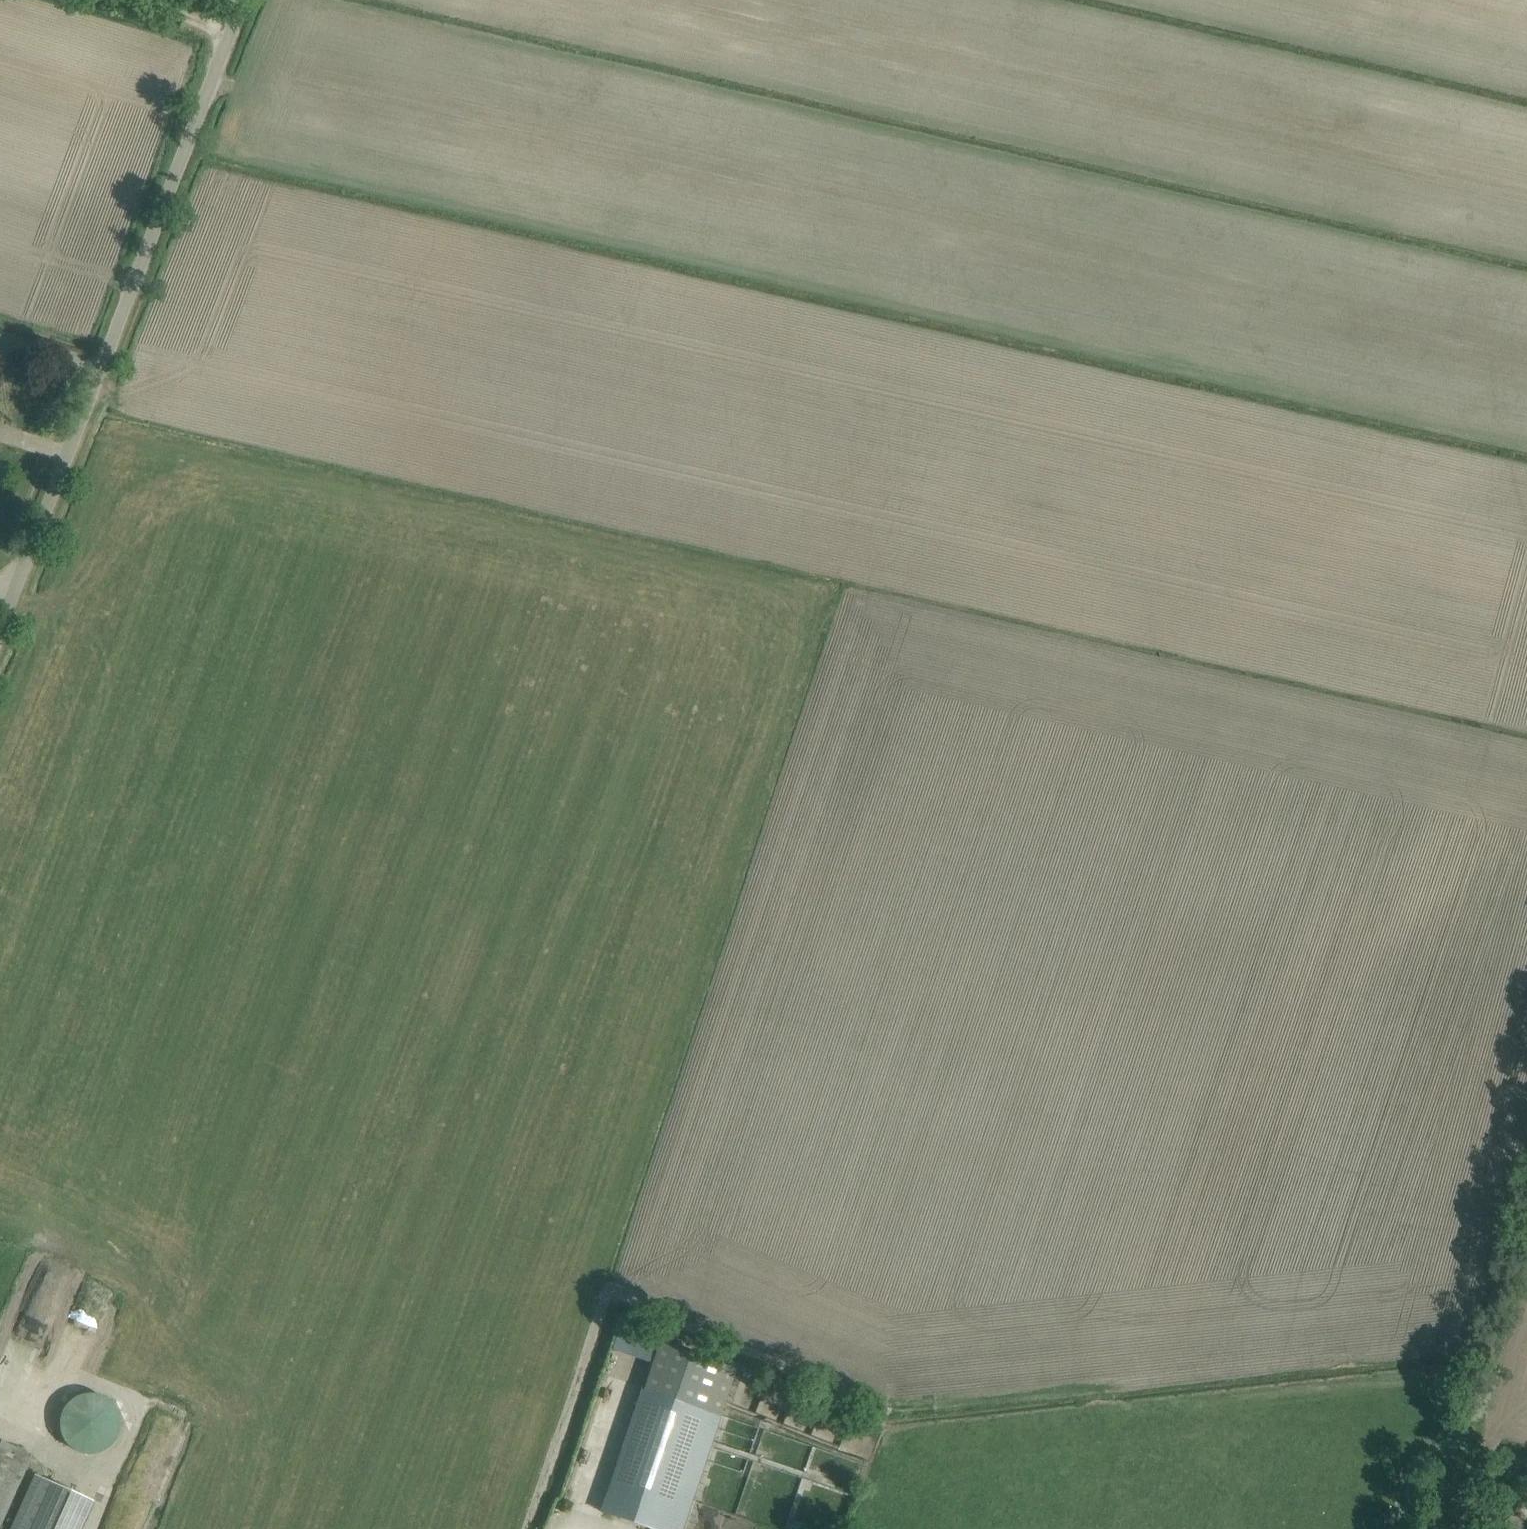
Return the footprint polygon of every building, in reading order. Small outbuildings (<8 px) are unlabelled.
[(660,1342),(603,1513),(650,1528),(680,1528),(736,1368),(660,1342)] [(53,1404),(65,1457),(119,1445),(106,1391),(53,1404)] [(32,1455),(0,1440),(0,1526),(32,1455)] [(94,1500),(38,1474),(13,1528),(81,1528),(94,1500)]
